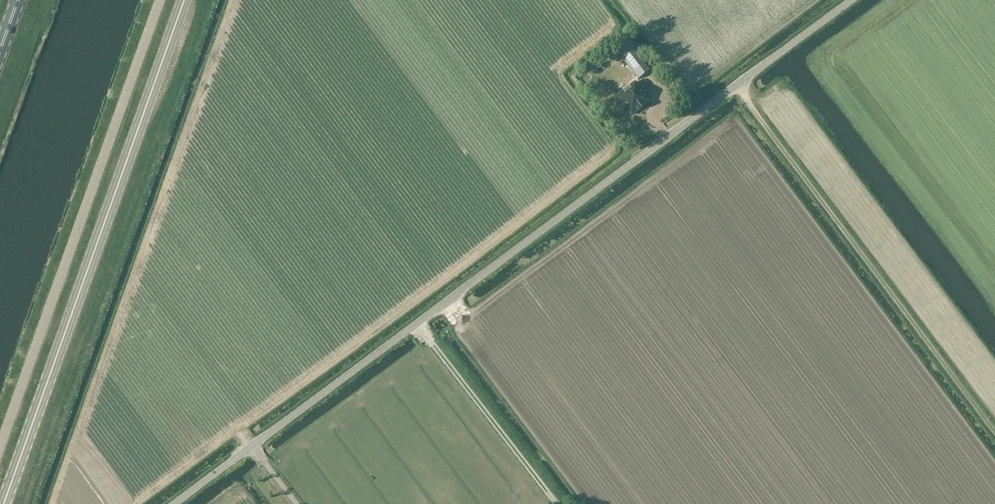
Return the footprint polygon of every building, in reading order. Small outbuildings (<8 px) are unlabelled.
[(628,40),(615,49),(638,80),(640,79),(649,72),(651,70),(628,40)] [(635,81),(616,95),(631,116),(651,102),(635,81)] [(443,311),(433,320),(441,329),(451,320),(443,311)]
